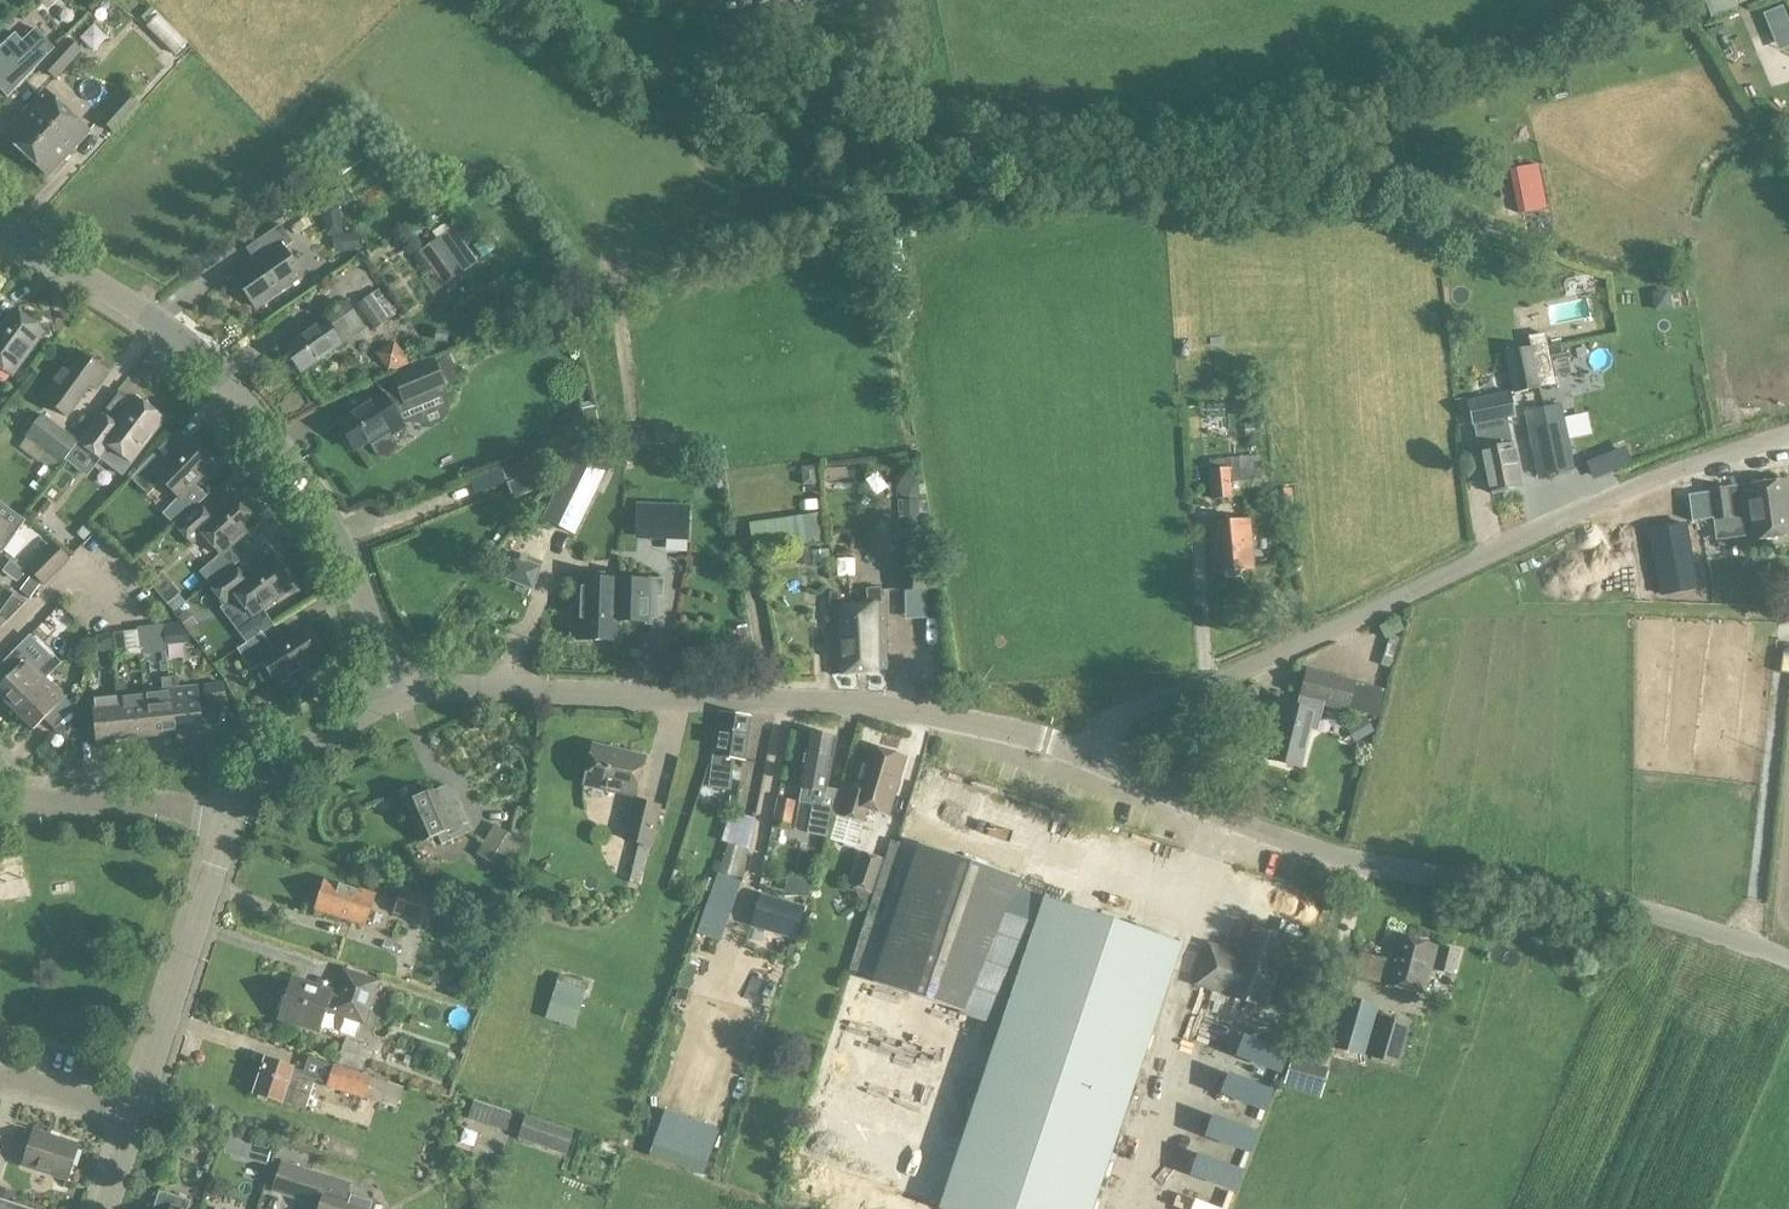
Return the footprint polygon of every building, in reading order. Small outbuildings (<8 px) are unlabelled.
[(864,0),(702,0),(709,31),(864,0)] [(1717,10),(1739,0),(1713,0),(1717,10)] [(78,23),(103,49),(120,32),(95,6),(78,23)] [(188,44),(159,15),(147,28),(175,56),(188,44)] [(8,98),(55,49),(36,29),(23,42),(16,34),(0,48),(0,89),(8,98)] [(55,77),(80,50),(68,39),(43,66),(55,77)] [(84,88),(103,105),(126,80),(108,63),(84,88)] [(67,111),(45,90),(3,135),(25,155),(67,111)] [(113,131),(138,104),(125,92),(100,119),(113,131)] [(25,155),(47,176),(89,131),(67,111),(25,155)] [(233,275),(256,307),(302,275),(283,249),(293,242),(280,224),(253,243),(261,255),(233,275)] [(419,253),(443,287),(463,273),(438,239),(419,253)] [(357,305),(375,331),(389,321),(370,295),(357,305)] [(359,317),(349,302),(324,319),(284,347),(302,372),(342,344),(334,333),(359,317)] [(15,310),(0,330),(0,366),(13,375),(45,331),(15,310)] [(404,332),(386,341),(393,357),(412,347),(404,332)] [(1514,392),(1539,387),(1555,383),(1544,334),(1529,338),(1531,348),(1506,353),(1509,369),(1514,392)] [(106,374),(77,351),(42,398),(66,416),(90,385),(95,389),(106,374)] [(1566,355),(1551,358),(1555,374),(1569,371),(1566,355)] [(444,386),(432,359),(392,376),(404,403),(444,386)] [(1509,393),(1469,402),(1474,425),(1506,418),(1514,417),(1509,393)] [(348,448),(352,446),(355,450),(369,441),(370,444),(387,433),(389,436),(404,427),(384,395),(339,424),(341,427),(336,430),(348,448)] [(103,415),(82,443),(102,459),(101,461),(107,466),(118,452),(132,463),(166,420),(136,397),(115,424),(103,415)] [(582,415),(591,419),(580,438),(575,435),(565,439),(571,454),(603,441),(596,406),(581,409),(582,415)] [(1560,409),(1527,416),(1538,471),(1571,464),(1560,409)] [(63,463),(78,442),(43,416),(27,438),(63,463)] [(1506,418),(1474,425),(1479,451),(1488,491),(1492,490),(1493,494),(1507,491),(1507,487),(1521,484),(1513,444),(1512,444),(1509,434),(1506,418)] [(189,440),(167,463),(157,453),(132,479),(149,496),(163,481),(181,499),(214,464),(189,440)] [(1614,471),(1633,463),(1626,447),(1607,455),(1614,471)] [(608,471),(576,455),(545,519),(576,535),(608,471)] [(1229,469),(1232,495),(1262,492),(1258,456),(1209,461),(1210,470),(1229,469)] [(1229,469),(1210,470),(1213,500),(1232,498),(1232,495),(1229,469)] [(477,495),(506,484),(500,470),(472,481),(477,495)] [(534,472),(506,484),(513,499),(541,488),(534,472)] [(1711,490),(1715,519),(1732,517),(1732,519),(1744,517),(1745,523),(1738,524),(1740,540),(1748,539),(1748,541),(1766,539),(1768,542),(1777,541),(1779,537),(1788,536),(1788,487),(1788,480),(1711,490)] [(1278,503),(1292,502),(1291,489),(1277,490),(1278,503)] [(222,555),(258,523),(233,495),(209,516),(199,505),(176,525),(193,544),(204,535),(222,555)] [(821,511),(751,522),(755,551),(826,540),(821,511)] [(9,526),(0,519),(0,538),(9,526)] [(1608,540),(1636,534),(1641,533),(1638,519),(1636,519),(1605,525),(1608,540)] [(1212,573),(1254,570),(1250,521),(1208,525),(1212,573)] [(930,541),(900,541),(900,589),(930,589),(930,541)] [(44,586),(70,560),(52,543),(27,569),(44,586)] [(827,550),(812,551),(813,569),(828,569),(827,550)] [(526,560),(521,558),(520,561),(511,558),(503,579),(532,591),(540,569),(525,563),(526,560)] [(246,645),(264,633),(273,627),(263,611),(292,589),(269,559),(243,579),(234,566),(210,585),(226,606),(220,610),(246,645)] [(581,609),(574,609),(573,633),(580,633),(580,641),(615,642),(615,621),(646,622),(646,619),(657,619),(658,581),(582,578),(581,609)] [(830,625),(830,675),(886,671),(886,603),(882,603),(880,589),(866,590),(867,604),(841,606),(840,594),(829,595),(829,616),(826,616),(826,625),(830,625)] [(537,591),(532,613),(544,616),(549,594),(537,591)] [(7,623),(26,605),(13,596),(0,614),(0,619),(7,623)] [(1396,617),(1376,627),(1383,642),(1404,632),(1396,617)] [(163,630),(165,647),(189,643),(188,635),(178,623),(163,625),(163,630)] [(155,648),(165,647),(163,625),(152,627),(155,648)] [(264,633),(238,650),(252,672),(264,664),(278,685),(318,659),(300,631),(274,648),(264,633)] [(113,651),(126,650),(124,633),(111,635),(113,651)] [(39,672),(17,650),(0,667),(0,680),(4,684),(0,688),(0,697),(4,701),(0,706),(10,715),(46,679),(61,664),(55,657),(39,672)] [(1358,681),(1309,669),(1301,700),(1351,712),(1358,681)] [(168,679),(169,691),(174,736),(204,732),(199,688),(180,690),(179,678),(170,679),(168,679)] [(11,716),(15,712),(35,732),(45,721),(55,731),(77,709),(46,679),(10,715),(11,716)] [(169,691),(168,679),(162,679),(163,692),(144,694),(149,738),(174,736),(169,691)] [(149,738),(144,694),(127,695),(126,682),(117,683),(118,696),(122,741),(149,738)] [(226,704),(224,685),(205,687),(207,706),(226,704)] [(95,730),(96,744),(122,741),(118,696),(79,700),(77,709),(70,732),(95,730)] [(1309,728),(1308,728),(1314,703),(1301,700),(1298,699),(1296,711),(1283,708),(1280,721),(1279,721),(1269,760),(1299,768),(1309,728)] [(750,718),(720,714),(712,767),(730,769),(732,758),(744,759),(750,718)] [(807,735),(804,752),(800,751),(796,772),(797,772),(795,786),(803,788),(801,802),(812,804),(807,831),(825,835),(837,789),(825,787),(827,778),(829,778),(836,740),(807,735)] [(584,783),(636,796),(645,759),(593,746),(584,783)] [(856,787),(847,785),(839,815),(863,822),(866,810),(888,816),(906,758),(868,747),(856,787)] [(497,783),(500,798),(518,794),(514,779),(497,783)] [(442,844),(467,833),(454,803),(440,809),(433,791),(405,803),(422,842),(438,835),(442,844)] [(773,825),(789,828),(794,802),(779,799),(773,825)] [(649,846),(649,843),(658,807),(633,801),(624,840),(649,846)] [(712,871),(735,878),(736,877),(743,879),(754,827),(728,819),(719,849),(726,851),(722,864),(715,862),(712,871)] [(494,828),(478,854),(504,870),(520,844),(494,828)] [(875,985),(966,1017),(1014,880),(923,848),(875,985)] [(862,853),(850,887),(872,894),(883,860),(862,853)] [(718,874),(707,904),(732,913),(742,882),(718,874)] [(363,926),(374,894),(359,889),(358,891),(325,880),(315,910),(363,926)] [(434,898),(402,888),(393,913),(426,923),(434,898)] [(807,910),(761,897),(752,928),(797,941),(807,910)] [(1183,946),(1047,900),(942,1208),(1093,1208),(1183,946)] [(1283,968),(1278,966),(1284,948),(1249,936),(1239,964),(1210,954),(1200,983),(1264,1005),(1272,982),(1277,984),(1283,982),(1286,973),(1283,968)] [(1453,976),(1459,952),(1397,936),(1384,984),(1424,994),(1431,970),(1453,976)] [(349,1006),(366,1012),(376,983),(344,972),(336,996),(330,994),(330,993),(292,980),(280,1016),(318,1028),(325,1009),(345,1015),(349,1006)] [(590,985),(560,975),(546,1021),(576,1029),(590,985)] [(1331,1046),(1364,1055),(1377,1006),(1344,997),(1331,1046)] [(1412,1027),(1381,1019),(1370,1057),(1401,1066),(1412,1027)] [(352,1028),(346,1049),(374,1058),(380,1037),(352,1028)] [(1323,1100),(1332,1070),(1295,1058),(1286,1089),(1323,1100)] [(315,1080),(291,1072),(292,1067),(266,1059),(255,1093),(305,1110),(315,1080)] [(859,1094),(862,1065),(839,1063),(836,1092),(859,1094)] [(403,1088),(334,1065),(327,1086),(396,1109),(403,1088)] [(809,1196),(840,1112),(816,1103),(795,1160),(801,1162),(791,1189),(809,1196)] [(519,1139),(550,1150),(558,1127),(527,1116),(519,1139)] [(34,1130),(23,1166),(67,1180),(78,1144),(34,1130)] [(246,1157),(251,1137),(230,1132),(225,1152),(246,1157)] [(704,1176),(708,1165),(653,1144),(649,1156),(704,1176)] [(273,1190),(320,1205),(319,1208),(369,1208),(372,1201),(347,1193),(350,1183),(282,1162),(273,1190)] [(190,1200),(159,1190),(153,1208),(188,1208),(190,1200)] [(0,1199),(0,1208),(20,1208),(22,1205),(0,1199)]
